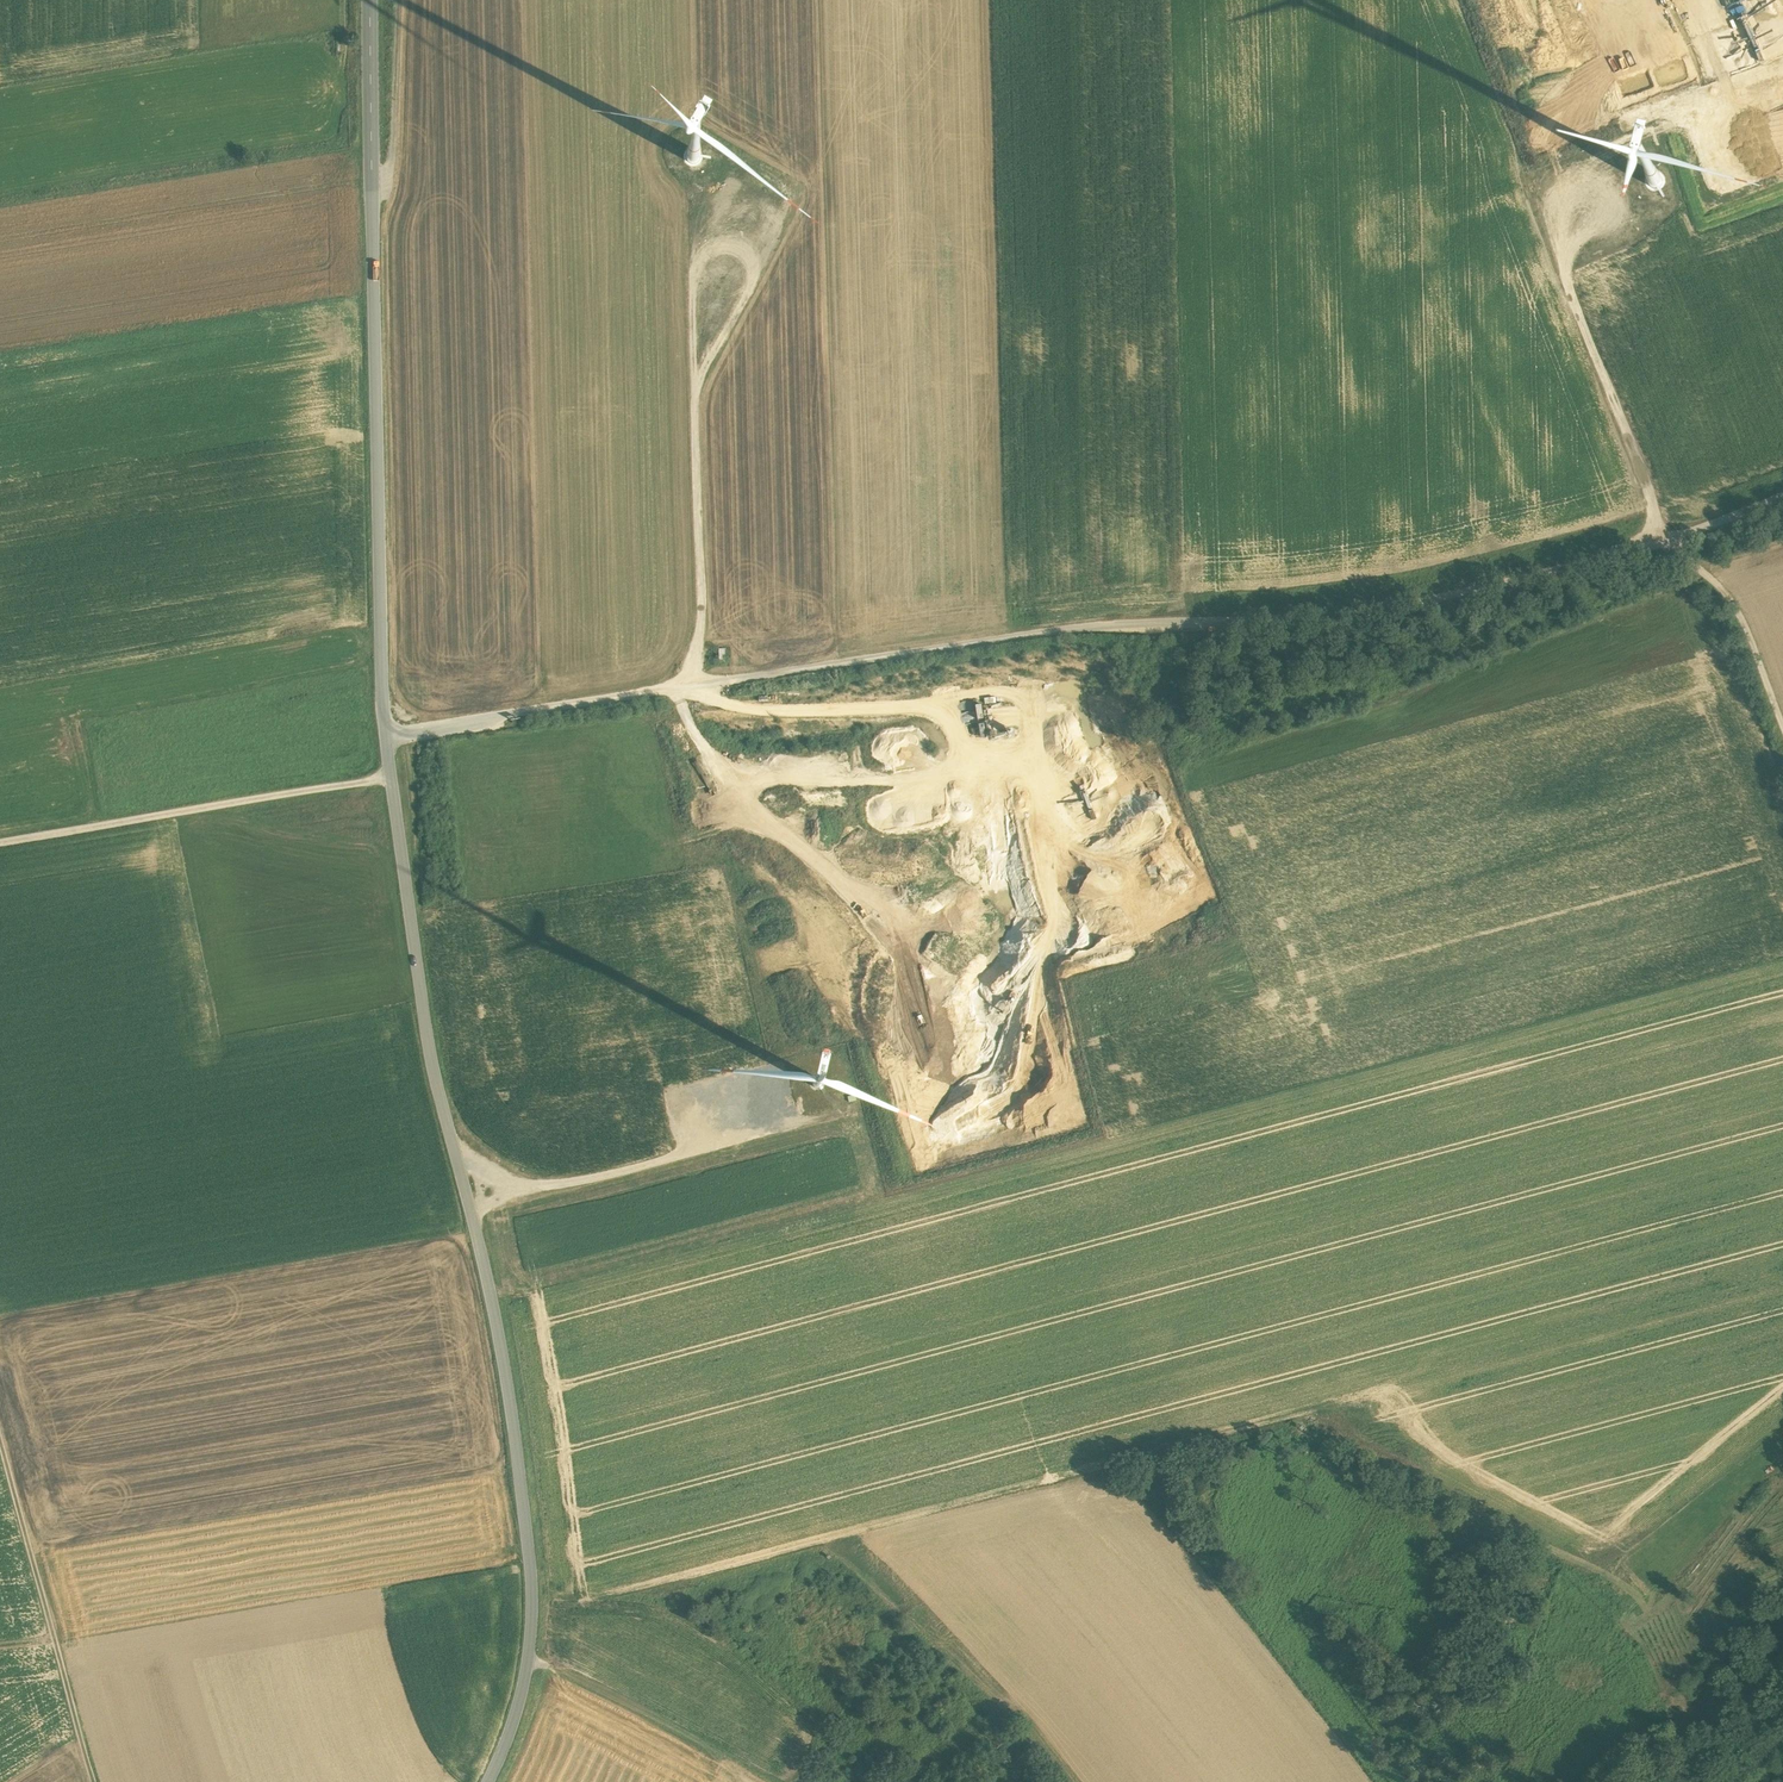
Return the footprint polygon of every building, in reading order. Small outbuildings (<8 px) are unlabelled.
[(961,699),(961,708),(977,707),(976,698),(961,699)] [(988,702),(978,703),(979,716),(989,716),(988,702)] [(966,721),(979,718),(977,707),(964,710),(966,721)]
